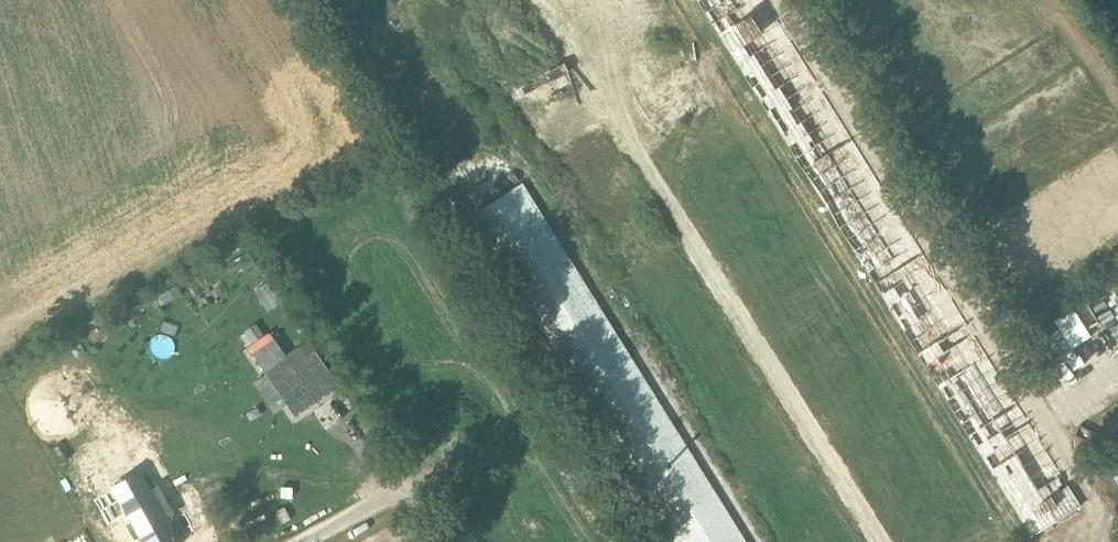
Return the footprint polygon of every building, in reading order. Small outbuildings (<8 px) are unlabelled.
[(588,332),(599,326),(524,197),(488,218),(490,218),(474,227),(498,268),(509,266),(519,283),(522,306),(541,340),(547,350),(572,347),(594,385),(588,332)] [(178,286),(170,290),(175,299),(183,295),(178,286)] [(253,344),(254,345),(265,337),(256,324),(245,332),(253,344)] [(641,347),(625,355),(639,383),(655,375),(641,347)] [(85,501),(102,532),(119,523),(130,541),(173,541),(157,514),(163,510),(151,490),(146,493),(134,473),(85,501)]
